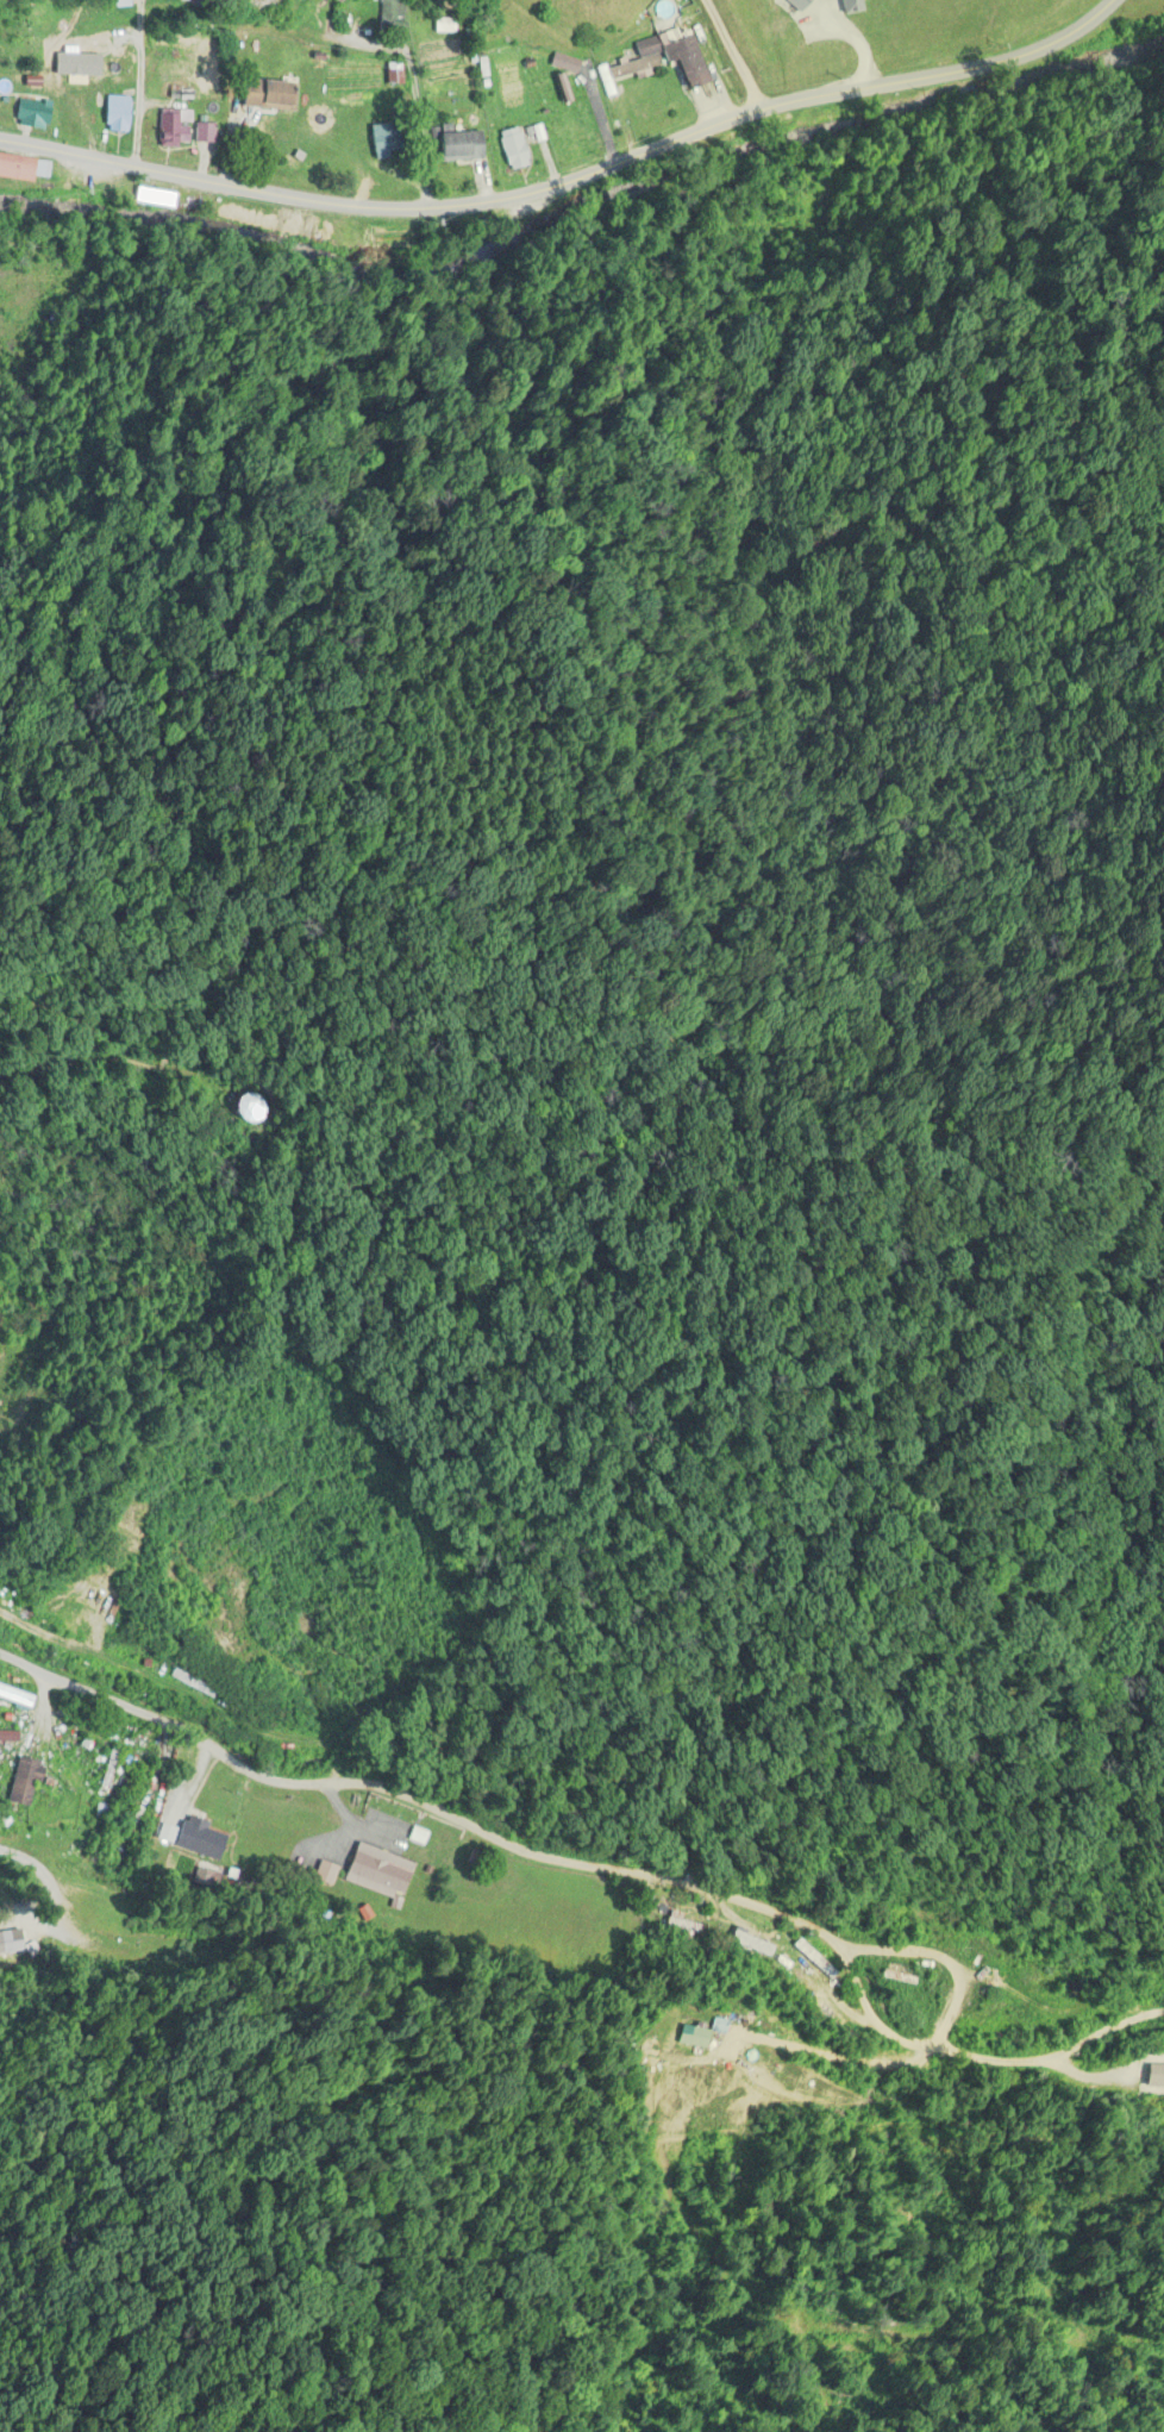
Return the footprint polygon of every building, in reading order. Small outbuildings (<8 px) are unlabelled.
[(276,11),(276,0),(253,0),(253,12),(276,11)] [(404,0),(380,0),(380,27),(404,27),(404,0)] [(708,75),(694,30),(681,34),(679,29),(634,43),(638,54),(598,67),(603,85),(680,61),(686,82),(708,75)] [(296,111),(298,83),(246,79),(244,107),(296,111)] [(105,132),(130,132),(130,96),(105,96),(105,132)] [(52,103),(19,99),(15,126),(49,130),(52,103)] [(159,111),(159,145),(189,145),(189,125),(180,125),(180,111),(159,111)] [(384,160),(408,147),(393,120),(369,134),(384,160)] [(195,142),(215,142),(215,122),(195,121),(195,142)] [(530,165),(521,127),(499,133),(508,170),(530,165)] [(441,133),(441,160),(484,160),(484,133),(441,133)] [(0,154),(0,177),(35,183),(36,176),(46,178),(49,162),(0,154)] [(252,1123),(264,1109),(249,1095),(236,1109),(252,1123)] [(29,1709),(33,1701),(0,1686),(0,1696),(29,1709)] [(0,1732),(0,1742),(19,1742),(19,1732),(0,1732)] [(7,1803),(30,1809),(42,1763),(19,1757),(7,1803)] [(174,1845),(215,1861),(224,1836),(183,1821),(174,1845)] [(157,1840),(169,1844),(174,1828),(163,1825),(157,1840)] [(402,1895),(411,1873),(362,1854),(354,1876),(402,1895)] [(313,1882),(328,1883),(330,1864),(314,1862),(313,1882)] [(665,1933),(700,1936),(701,1924),(680,1922),(680,1913),(667,1912),(665,1933)] [(708,2049),(711,2030),(681,2025),(678,2044),(708,2049)]
